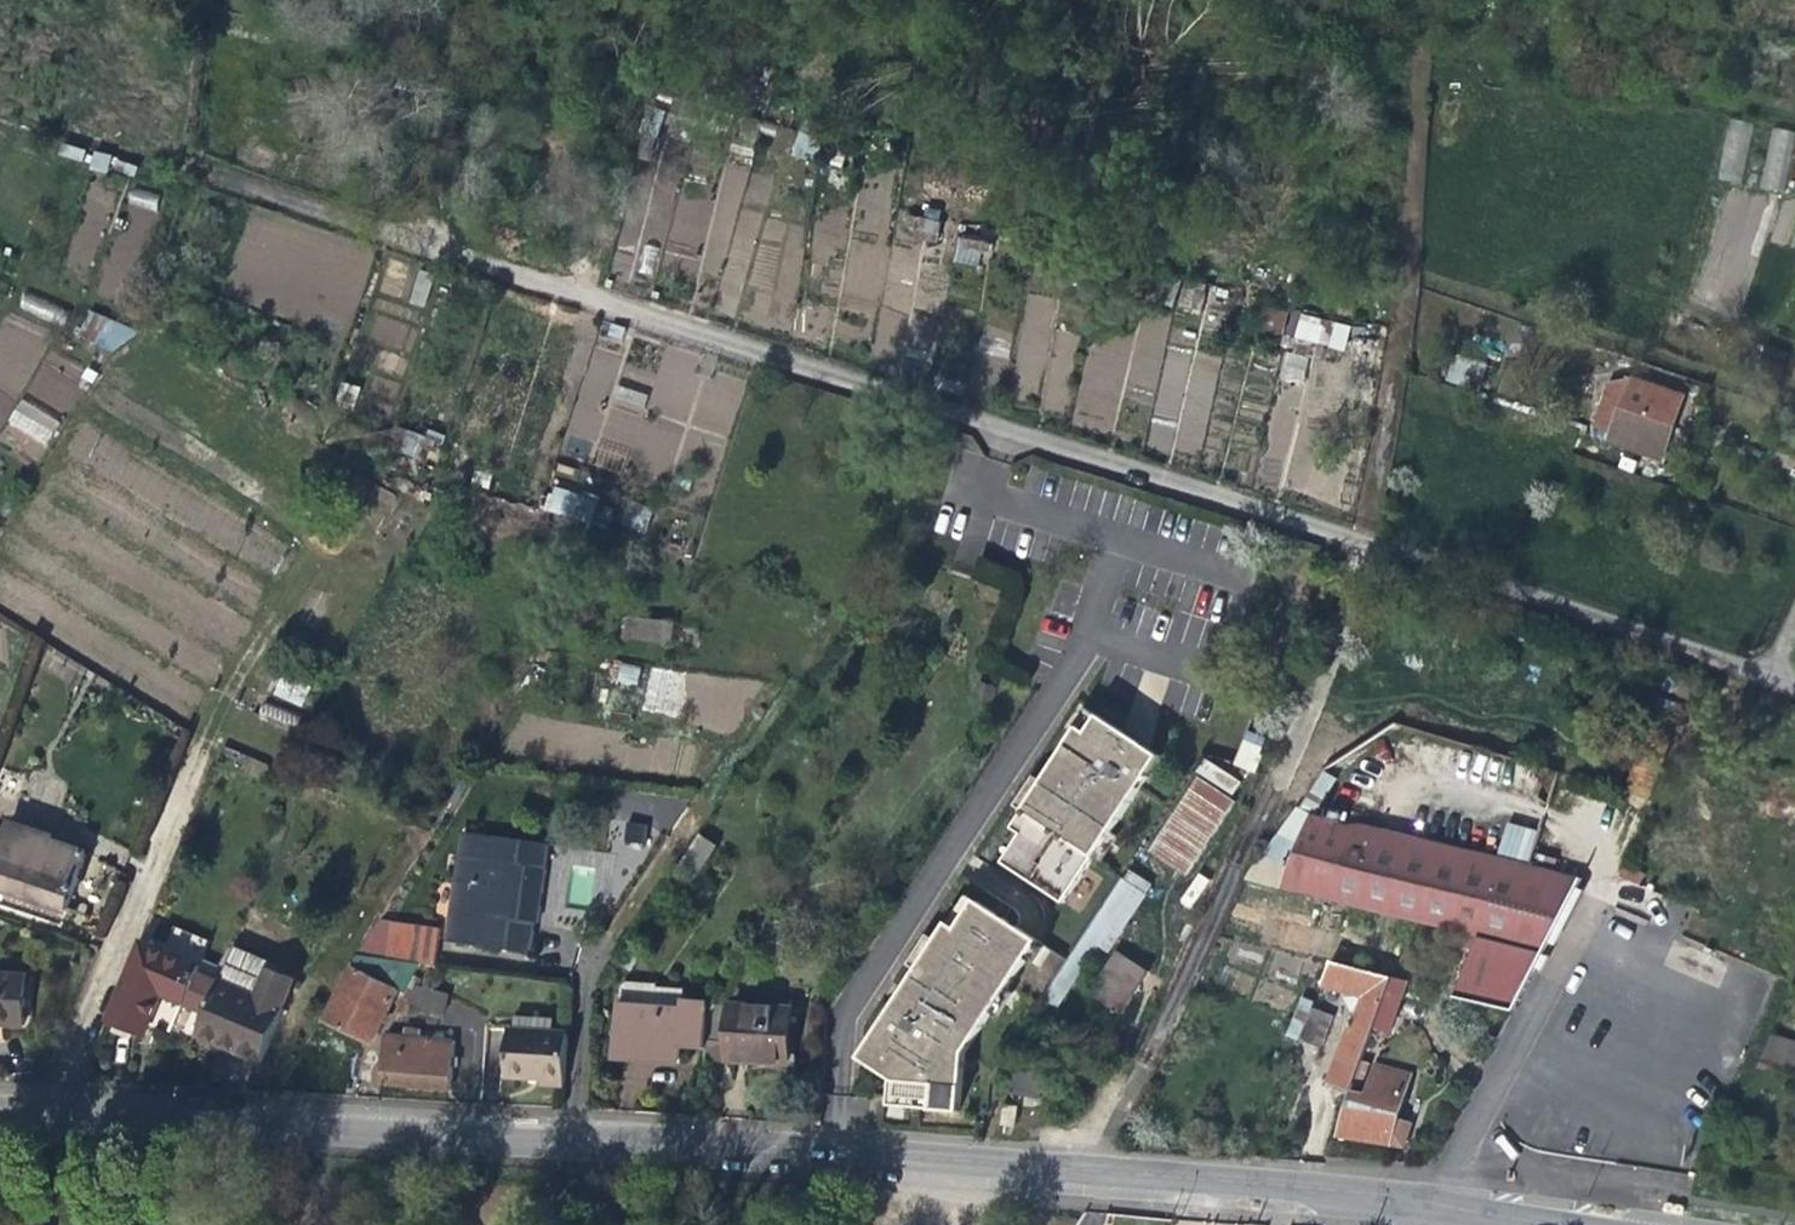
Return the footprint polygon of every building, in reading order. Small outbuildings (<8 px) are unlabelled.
[(1713,184),(1753,188),(1755,168),(1745,167),(1749,123),(1726,121),(1721,167),(1715,167),(1713,184)] [(95,269),(109,189),(85,185),(71,265),(95,269)] [(934,239),(939,223),(907,213),(903,229),(934,239)] [(956,236),(952,262),(981,267),(986,241),(956,236)] [(1073,326),(1056,325),(1057,295),(1020,294),(1016,405),(1070,407),(1073,326)] [(1126,376),(1155,383),(1171,316),(1139,308),(1133,331),(1095,322),(1071,424),(1112,434),(1126,376)] [(1262,328),(1280,333),(1286,313),(1268,308),(1262,328)] [(87,312),(79,341),(122,352),(129,323),(87,312)] [(1300,313),(1293,338),(1344,352),(1350,326),(1300,313)] [(1301,384),(1308,357),(1286,352),(1279,378),(1301,384)] [(1212,383),(1218,360),(1196,355),(1191,378),(1212,383)] [(27,392),(66,412),(82,383),(43,363),(27,392)] [(612,404),(642,412),(646,394),(617,386),(612,404)] [(1680,406),(1638,391),(1625,424),(1669,440),(1680,406)] [(46,445),(60,421),(21,398),(7,422),(46,445)] [(544,514),(592,520),(595,494),(548,488),(544,514)] [(629,618),(626,639),(672,646),(675,624),(629,618)] [(613,681),(635,687),(640,667),(618,662),(613,681)] [(648,669),(647,703),(678,704),(679,670),(648,669)] [(1208,755),(1235,766),(1263,697),(1234,686),(1228,703),(1222,701),(1202,753),(1208,755)] [(1159,760),(1090,714),(998,858),(1066,903),(1159,760)] [(1206,758),(1145,851),(1183,876),(1244,784),(1206,758)] [(1516,1003),(1580,880),(1506,861),(1358,824),(1355,832),(1308,811),(1282,873),(1271,864),(1257,882),(1477,938),(1456,997),(1512,1011),(1516,1003)] [(628,823),(626,842),(644,844),(647,826),(628,823)] [(0,861),(0,889),(69,911),(88,851),(11,827),(0,861)] [(521,840),(464,832),(460,857),(449,941),(531,952),(535,922),(539,915),(541,900),(545,867),(517,864),(521,840)] [(696,879),(717,849),(700,837),(679,868),(696,879)] [(1144,895),(1123,881),(1042,1003),(1052,1009),(1097,945),(1107,952),(1144,895)] [(1036,942),(969,898),(863,1061),(893,1080),(890,1107),(960,1114),(966,1057),(1036,942)] [(387,961),(388,961),(420,965),(436,968),(441,929),(393,922),(387,961)] [(164,996),(207,1014),(220,983),(200,975),(203,968),(143,943),(109,1023),(147,1039),(152,1025),(155,1019),(164,996)] [(1045,987),(1064,959),(1045,947),(1026,975),(1045,987)] [(1149,973),(1117,953),(1091,994),(1112,1008),(1123,1015),(1149,973)] [(1350,1092),(1391,979),(1330,962),(1319,987),(1338,993),(1355,997),(1346,1022),(1350,1024),(1328,1084),(1350,1092)] [(351,968),(326,1021),(354,1034),(373,1043),(398,991),(351,968)] [(221,982),(220,983),(207,1014),(197,1037),(237,1053),(262,1064),(286,1010),(283,1009),(295,981),(268,970),(256,997),(221,982)] [(27,1029),(30,976),(0,975),(0,1027),(27,1029)] [(683,1048),(705,1050),(707,1013),(708,1001),(683,1000),(682,1007),(652,1006),(652,989),(653,985),(629,984),(622,990),(618,1055),(659,1058),(682,1059),(683,1048)] [(417,988),(413,1007),(445,1015),(450,995),(417,988)] [(682,1007),(683,1000),(683,991),(652,989),(652,1006),(682,1007)] [(1296,1041),(1297,1039),(1313,1003),(1300,998),(1286,1038),(1296,1041)] [(1314,1000),(1313,1003),(1297,1039),(1321,1048),(1333,1017),(1330,1016),(1332,1009),(1314,1000)] [(791,1008),(715,1002),(707,1013),(705,1050),(704,1061),(753,1064),(788,1067),(791,1008)] [(565,1088),(567,1044),(567,1035),(553,1035),(554,1023),(513,1020),(512,1032),(507,1032),(504,1081),(541,1082),(541,1087),(565,1088)] [(384,1036),(381,1088),(437,1091),(451,1091),(454,1041),(421,1039),(422,1031),(406,1029),(406,1038),(384,1036)] [(1794,1064),(1794,1041),(1770,1032),(1760,1059),(1793,1071),(1794,1064)] [(1404,1150),(1413,1125),(1399,1120),(1412,1076),(1375,1065),(1366,1095),(1352,1093),(1336,1138),(1367,1143),(1404,1150)] [(1045,1099),(1045,1098),(1046,1097),(1047,1090),(1046,1083),(1042,1077),(1036,1072),(1028,1070),(1025,1071),(1020,1072),(1013,1077),(1010,1083),(1009,1089),(1009,1094),(1045,1099)] [(1017,1108),(1004,1106),(1001,1127),(1014,1129),(1017,1108)]
